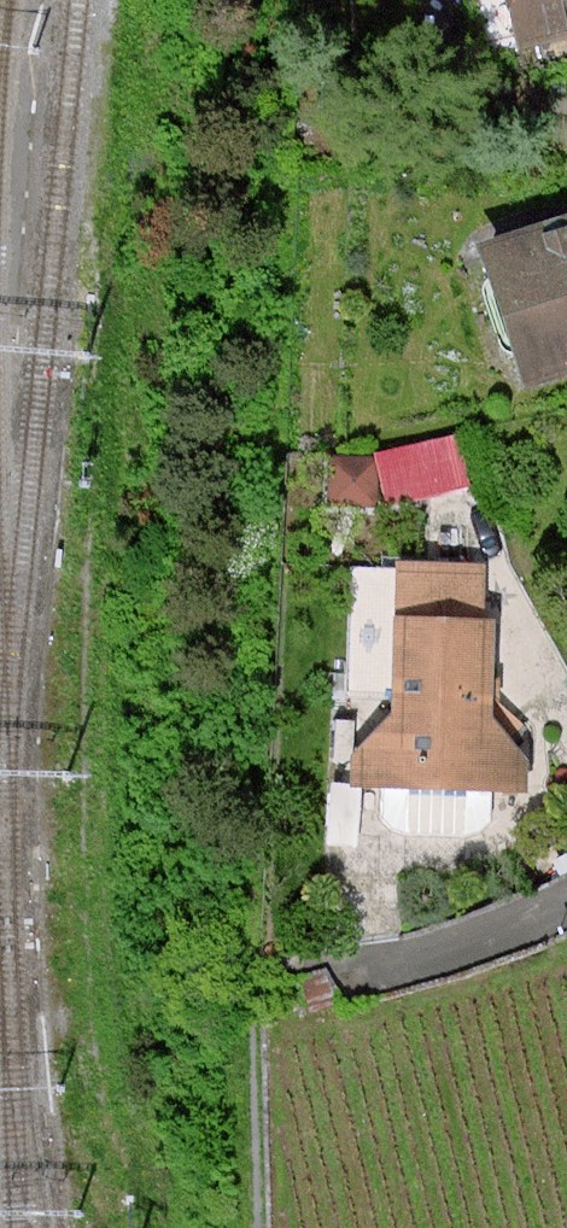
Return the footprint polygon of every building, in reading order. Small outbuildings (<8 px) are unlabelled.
[(566,47),(566,0),(512,0),(526,57),(566,47)] [(494,248),(531,374),(566,363),(566,227),(494,248)] [(464,483),(450,434),(378,453),(388,496),(464,483)] [(378,453),(331,452),(328,501),(381,506),(378,453)] [(486,568),(401,566),(400,708),(358,751),(358,781),(524,788),(524,760),(503,737),(487,720),(493,622),(485,622),(486,568)] [(325,972),(301,981),(309,1010),(338,1003),(325,972)]
